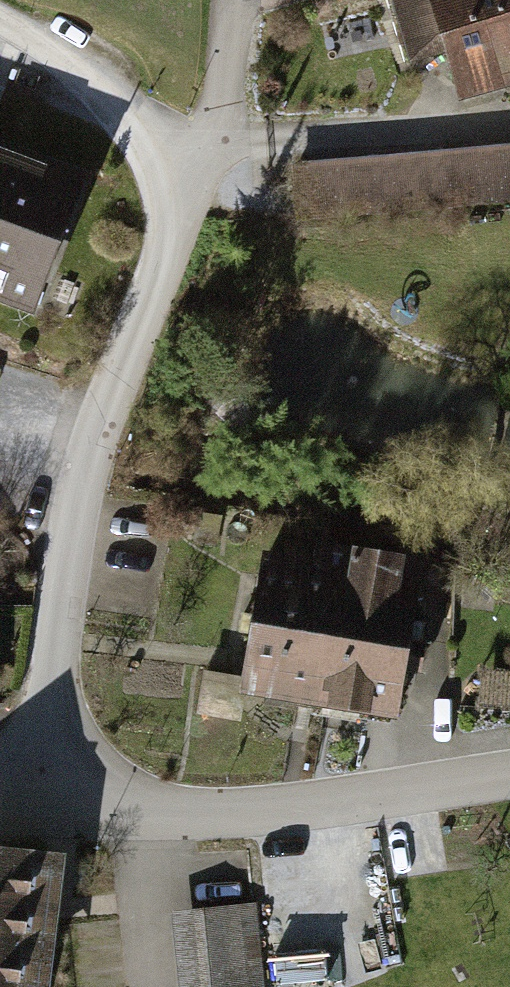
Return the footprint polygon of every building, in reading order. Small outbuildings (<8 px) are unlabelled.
[(502,80),(479,0),(427,0),(455,94),(502,80)] [(509,78),(509,0),(479,0),(502,80),(509,78)] [(289,161),(295,226),(509,206),(509,141),(289,161)] [(33,323),(87,179),(0,147),(0,310),(33,323)] [(319,702),(399,716),(423,575),(401,571),(405,545),(348,535),(347,541),(319,702)] [(236,688),(319,702),(347,541),(316,536),(313,552),(261,543),(236,688)] [(69,848),(0,839),(0,986),(51,986),(69,848)] [(177,986),(265,986),(257,901),(170,909),(177,986)]
